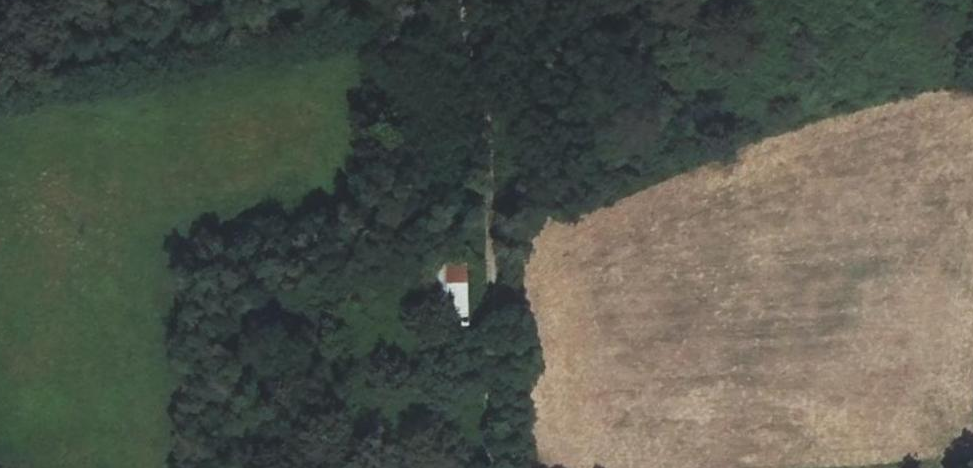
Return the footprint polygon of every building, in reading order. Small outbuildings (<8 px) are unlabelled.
[(467,319),(468,264),(439,263),(438,319),(467,319)]
